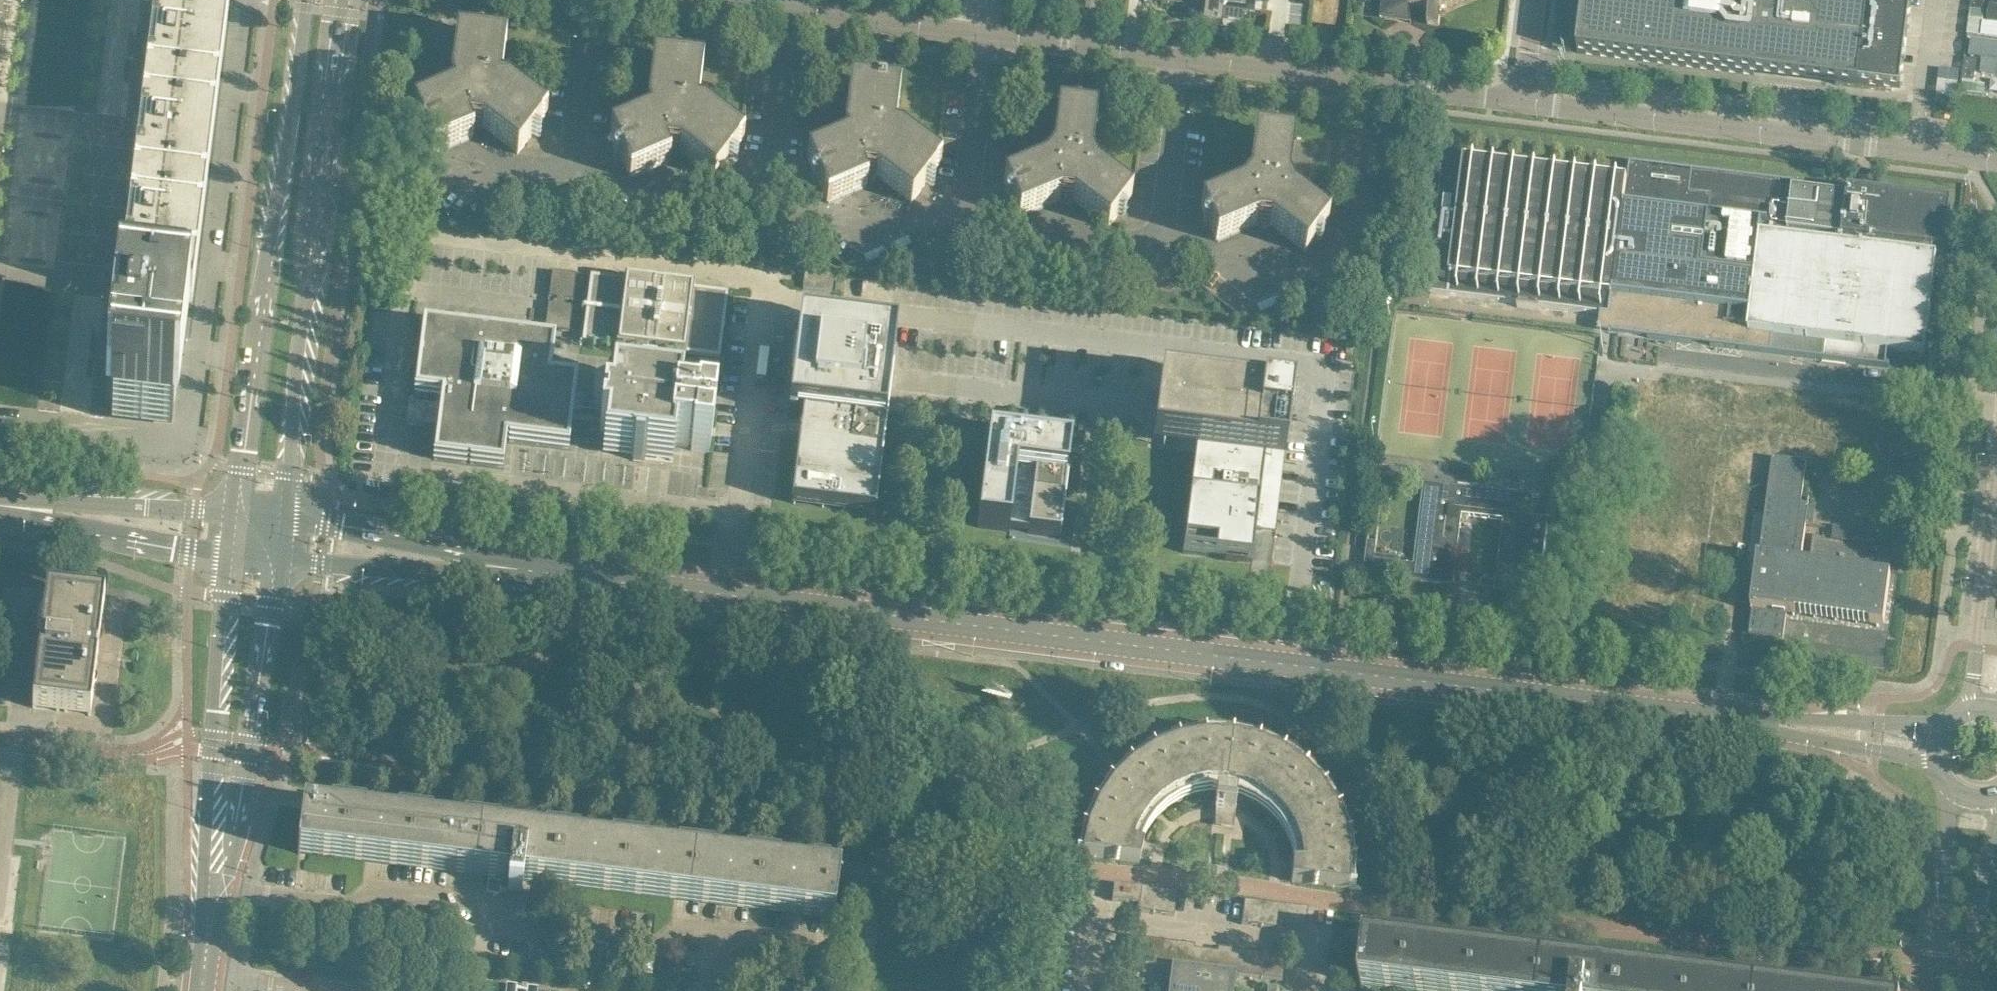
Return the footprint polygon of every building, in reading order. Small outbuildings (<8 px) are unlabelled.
[(208,131),(209,123),(223,7),(166,0),(162,0),(142,156),(142,161),(140,176),(139,183),(131,246),(131,251),(128,270),(128,275),(127,278),(125,278),(124,279),(123,280),(122,280),(121,281),(121,282),(121,283),(120,283),(120,284),(120,285),(121,286),(121,287),(122,288),(122,289),(124,290),(126,290),(119,344),(118,349),(110,420),(171,427),(197,221),(198,213),(208,131)] [(1064,8),(1084,10),(1085,0),(1065,0),(1064,8)] [(1206,0),(1161,0),(1161,3),(1185,6),(1183,23),(1203,25),(1206,0)] [(1203,25),(1222,27),(1224,10),(1249,13),(1250,7),(1255,7),(1256,0),(1206,0),(1203,25)] [(1380,18),(1398,21),(1398,19),(1411,17),(1409,7),(1411,7),(1414,8),(1417,7),(1417,8),(1420,8),(1420,9),(1423,8),(1423,9),(1426,8),(1426,9),(1429,9),(1429,10),(1427,25),(1439,26),(1441,10),(1442,7),(1447,8),(1447,5),(1452,6),(1453,3),(1458,4),(1458,1),(1463,1),(1463,0),(1382,0),(1380,18)] [(1557,46),(1576,47),(1579,0),(1560,0),(1557,46)] [(1577,52),(1859,87),(1901,92),(1912,3),(1886,0),(1846,0),(1845,1),(1836,0),(1584,0),(1577,52)] [(1971,10),(1983,12),(1984,0),(1972,0),(1971,10)] [(1988,6),(1985,25),(1996,26),(1996,7),(1988,6)] [(433,154),(435,153),(474,137),(468,123),(471,121),(473,107),(483,108),(481,122),(484,125),(482,128),(516,153),(517,154),(546,115),(544,114),(513,90),(513,89),(507,84),(500,84),(505,42),(457,36),(450,85),(453,91),(413,108),(433,154)] [(1969,41),(1967,57),(1996,61),(1996,44),(1969,41)] [(679,153),(714,179),(737,148),(743,139),(741,138),(710,114),(710,113),(704,109),(697,108),(702,66),(690,65),(691,56),(678,55),(677,63),(653,60),(648,102),(647,110),(650,116),(612,132),(611,132),(630,178),(670,162),(670,161),(665,147),(668,146),(670,131),(680,132),(678,147),(681,149),(678,152),(679,153)] [(1965,59),(1962,80),(1974,81),(1977,60),(1965,59)] [(1984,95),(1985,85),(1963,82),(1961,92),(1984,95)] [(876,177),(911,203),(934,172),(940,164),(938,162),(907,139),(907,138),(901,133),(894,132),(899,91),(876,88),(872,87),(861,86),(861,87),(850,85),(845,126),(844,134),(846,141),(809,156),(808,157),(827,202),(866,186),(867,185),(862,172),(865,170),(867,156),(877,157),(875,171),(878,174),(875,177),(876,177)] [(1045,164),(1005,181),(1019,216),(1059,200),(1060,200),(1058,196),(1062,195),(1064,180),(1073,181),(1072,196),(1074,198),(1072,201),(1107,227),(1130,197),(1131,197),(1130,197),(1096,171),(1091,159),(1096,115),(1088,114),(1075,112),(1058,110),(1053,154),(1045,164)] [(1287,183),(1293,141),(1293,140),(1285,139),(1272,137),(1255,135),(1250,178),(1242,189),(1202,205),(1201,206),(1216,241),(1217,240),(1257,224),(1255,221),(1259,219),(1261,204),(1270,206),(1268,220),(1271,222),(1269,226),(1304,252),(1327,221),(1292,195),(1287,183)] [(1430,293),(1449,295),(1458,296),(1602,314),(1610,315),(1608,332),(1819,358),(1889,366),(1889,365),(1885,364),(1887,350),(1925,354),(1937,257),(1932,256),(1933,249),(1945,251),(1951,202),(1847,189),(1847,195),(1792,188),(1792,189),(1779,187),(1780,180),(1692,169),(1624,161),(1622,180),(1466,161),(1466,160),(1464,160),(1463,173),(1462,174),(1461,183),(1441,180),(1440,180),(1433,241),(1437,241),(1430,293)] [(1382,240),(1392,241),(1394,226),(1384,224),(1382,240)] [(805,268),(802,289),(832,293),(835,271),(805,268)] [(569,332),(569,331),(572,306),(564,305),(565,299),(573,300),(576,274),(552,272),(549,297),(557,298),(556,304),(548,303),(545,329),(551,329),(569,332)] [(581,342),(646,350),(656,351),(685,355),(685,356),(688,356),(688,355),(720,359),(728,293),(590,276),(581,342)] [(0,337),(0,401),(19,404),(21,385),(42,388),(53,288),(6,282),(0,337)] [(370,297),(386,299),(387,291),(371,289),(370,297)] [(554,341),(513,336),(424,325),(415,393),(442,397),(440,409),(429,408),(427,421),(438,423),(434,459),(502,468),(506,439),(509,439),(509,441),(568,449),(571,421),(572,422),(573,419),(601,422),(602,413),(573,409),(577,380),(548,377),(548,373),(550,373),(554,341)] [(796,411),(803,412),(791,504),(874,514),(882,453),(879,453),(880,449),(882,449),(885,425),(883,425),(883,420),(886,420),(889,396),(886,396),(887,392),(889,392),(892,368),(890,367),(891,363),(893,363),(896,339),(871,336),(871,338),(866,338),(867,335),(813,329),(812,335),(806,334),(807,328),(799,327),(788,417),(795,418),(796,411)] [(642,459),(645,459),(673,462),(674,446),(676,446),(686,447),(688,447),(691,447),(690,450),(709,453),(714,411),(697,409),(696,411),(679,409),(681,393),(654,390),(654,392),(651,392),(656,351),(646,350),(641,390),(638,390),(639,388),(612,385),(609,406),(603,405),(602,413),(601,422),(600,431),(605,432),(603,454),(630,457),(633,458),(633,460),(642,461),(642,459)] [(1291,402),(1202,391),(1160,386),(1152,446),(1195,451),(1182,552),(1252,561),(1257,520),(1264,521),(1266,505),(1259,504),(1264,460),(1284,462),(1291,402)] [(989,438),(978,527),(1059,537),(1070,449),(989,438)] [(1750,626),(1749,634),(1783,639),(1786,615),(1793,616),(1794,616),(1877,626),(1878,626),(1884,627),(1891,577),(1801,565),(1801,560),(1806,524),(1806,522),(1811,522),(1813,510),(1808,509),(1808,507),(1809,504),(1807,504),(1801,503),(1806,463),(1807,462),(1772,457),(1759,559),(1758,559),(1751,610),(1752,610),(1750,626)] [(1367,546),(1364,575),(1453,585),(1453,584),(1462,514),(1503,519),(1496,582),(1481,580),(1480,588),(1480,589),(1514,593),(1545,597),(1546,593),(1548,577),(1557,499),(1424,483),(1414,565),(1399,563),(1400,558),(1375,555),(1377,543),(1376,542),(1369,542),(1368,542),(1367,546)] [(33,705),(32,708),(56,711),(90,715),(93,694),(91,693),(95,664),(97,664),(97,661),(95,661),(96,653),(98,653),(98,651),(96,650),(100,621),(102,621),(104,602),(105,600),(102,599),(102,601),(81,599),(81,597),(70,596),(70,598),(49,596),(49,593),(47,592),(46,595),(44,614),(46,614),(44,633),(47,634),(46,647),(51,647),(50,656),(45,655),(43,668),(40,667),(37,687),(35,686),(33,705)] [(1209,792),(1215,793),(1225,793),(1241,796),(1255,802),(1268,811),(1278,823),(1279,824),(1285,833),(1286,835),(1287,836),(1292,850),(1295,865),(1292,865),(1291,882),(1349,889),(1349,888),(1362,890),(1362,889),(1348,887),(1349,862),(1363,861),(1363,860),(1349,861),(1344,836),(1358,833),(1358,832),(1344,835),(1335,812),(1348,805),(1347,805),(1335,811),(1335,810),(1329,802),(1322,790),(1321,789),(1332,781),(1332,780),(1321,789),(1304,770),(1313,758),(1312,758),(1303,769),(1282,755),(1289,743),(1288,742),(1281,755),(1258,745),(1262,731),(1261,731),(1257,745),(1233,739),(1234,725),(1233,725),(1231,739),(1206,739),(1205,725),(1204,725),(1205,739),(1180,743),(1176,729),(1175,730),(1179,743),(1155,752),(1149,739),(1148,740),(1155,752),(1133,766),(1125,755),(1124,755),(1132,766),(1124,774),(1115,783),(1114,784),(1104,775),(1103,775),(1114,784),(1099,805),(1087,798),(1087,799),(1099,806),(1089,829),(1075,824),(1075,825),(1088,830),(1083,855),(1069,853),(1069,854),(1082,855),(1082,856),(1139,863),(1143,847),(1140,846),(1146,832),(1155,820),(1156,819),(1160,815),(1166,809),(1179,801),(1194,795),(1209,792)] [(1225,793),(1215,793),(1215,805),(1222,806),(1220,823),(1234,824),(1236,806),(1235,806),(1236,797),(1224,796),(1225,793)] [(303,810),(298,855),(300,855),(300,850),(309,851),(365,858),(457,869),(459,869),(495,874),(494,882),(487,887),(493,895),(494,895),(500,890),(508,891),(508,892),(522,894),(524,877),(543,880),(674,896),(823,914),(833,915),(832,920),(834,921),(840,877),(840,876),(829,875),(822,874),(708,860),(701,859),(562,842),(556,841),(514,836),(501,835),(500,834),(489,833),(464,830),(303,810)] [(1140,904),(1142,887),(1114,884),(1112,901),(1139,904),(1140,904)] [(1159,889),(1142,887),(1140,904),(1139,904),(1138,911),(1156,914),(1174,916),(1175,910),(1177,893),(1177,892),(1159,889)] [(1306,925),(1308,909),(1308,908),(1265,903),(1244,900),(1244,901),(1242,919),(1241,924),(1262,927),(1282,929),(1283,922),(1306,925)] [(1150,964),(1172,967),(1172,965),(1175,942),(1153,940),(1150,964)] [(1195,945),(1175,942),(1172,965),(1192,967),(1194,949),(1195,945)] [(1577,968),(1554,965),(1366,942),(1361,986),(1363,986),(1363,981),(1373,982),(1404,986),(1444,990),(1766,990),(1577,968)] [(1215,970),(1235,972),(1238,950),(1218,948),(1217,952),(1215,970)] [(1217,952),(1194,949),(1192,967),(1204,969),(1215,970),(1217,952)] [(1238,950),(1235,972),(1235,975),(1257,978),(1260,953),(1238,950)] [(1282,981),(1284,964),(1283,963),(1280,963),(1281,956),(1260,953),(1257,978),(1282,981)] [(1172,967),(1169,989),(1181,990),(1201,990),(1204,969),(1192,967),(1172,965),(1172,967)] [(1128,968),(1126,984),(1135,985),(1137,969),(1128,968)] [(1204,969),(1201,990),(1233,990),(1235,975),(1235,972),(1215,970),(1204,969)]
